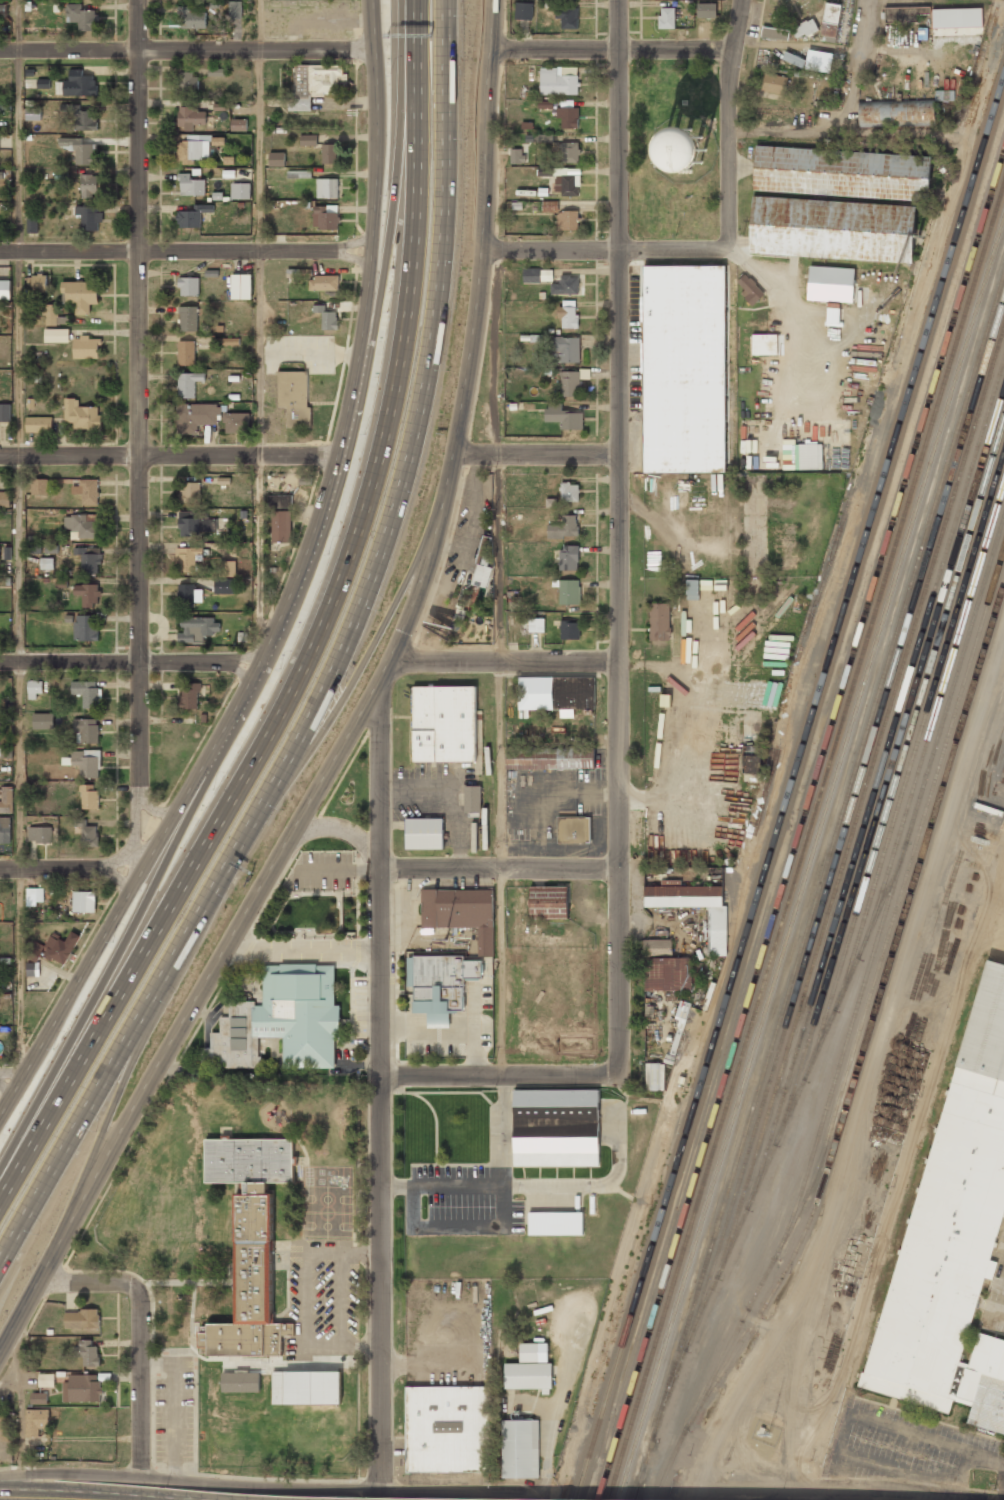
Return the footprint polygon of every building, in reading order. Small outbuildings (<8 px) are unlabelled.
[(242,1),(228,1),(228,18),(242,19),(242,1)] [(515,2),(514,18),(531,19),(532,3),(515,2)] [(825,2),(820,34),(836,37),(841,4),(825,2)] [(95,10),(82,10),(82,4),(67,3),(66,22),(79,22),(79,30),(94,31),(95,10)] [(697,3),(697,18),(716,17),(715,3),(697,3)] [(206,28),(206,12),(191,12),(191,6),(180,6),(180,28),(206,28)] [(884,7),(885,22),(917,21),(917,14),(929,13),(929,6),(884,7)] [(661,7),(661,18),(658,18),(658,28),(674,28),(674,7),(661,7)] [(932,9),(932,28),(982,26),(981,7),(932,9)] [(554,8),(554,17),(560,17),(560,28),(577,28),(577,8),(554,8)] [(791,30),(795,38),(803,33),(805,36),(818,29),(812,18),(807,21),(806,20),(800,23),(800,25),(791,30)] [(762,26),(760,36),(788,40),(789,30),(762,26)] [(808,49),(804,68),(829,72),(833,53),(808,49)] [(785,50),(781,58),(802,67),(805,59),(785,50)] [(311,111),(311,95),(338,95),(338,75),(343,75),(343,65),(295,65),(295,91),(288,91),(288,111),(311,111)] [(540,68),(540,94),(577,94),(577,86),(580,85),(580,82),(577,82),(577,75),(557,75),(556,67),(540,68)] [(83,69),(69,69),(69,81),(56,81),(57,96),(96,95),(95,75),(83,75),(83,69)] [(225,69),(208,69),(208,77),(225,77),(225,69)] [(179,73),(179,93),(199,93),(198,73),(179,73)] [(764,73),(761,90),(785,94),(788,77),(764,73)] [(50,79),(37,79),(37,88),(50,88),(50,79)] [(936,100),(954,99),(953,90),(936,91),(936,100)] [(858,101),(858,127),(934,125),(933,100),(858,101)] [(80,104),(62,104),(61,120),(74,121),(73,130),(96,130),(96,110),(79,110),(80,104)] [(41,120),(41,107),(26,108),(26,121),(41,120)] [(556,108),(556,117),(561,117),(561,128),(578,128),(578,107),(556,108)] [(206,124),(206,108),(178,108),(178,129),(194,129),(194,124),(206,124)] [(231,119),(231,131),(247,131),(247,119),(231,119)] [(666,133),(663,138),(661,143),(660,148),(661,154),(663,159),(666,164),(670,167),(675,170),(680,171),(685,171),(691,170),(696,168),(700,164),(703,160),(705,155),(706,149),(705,144),(703,139),(700,134),(696,130),(692,128),(686,126),(681,126),(675,127),(671,130),(666,133)] [(209,159),(210,135),(187,134),(187,141),(177,141),(177,158),(209,159)] [(317,135),(301,134),(301,145),(316,145),(317,135)] [(525,134),(525,142),(552,142),(552,134),(525,134)] [(84,138),(59,137),(59,148),(76,149),(75,164),(94,164),(94,144),(84,144),(84,138)] [(560,142),(561,162),(577,162),(577,155),(580,155),(580,149),(578,149),(578,142),(560,142)] [(322,163),(337,163),(337,144),(322,144),(322,163)] [(755,145),(753,189),(928,200),(931,156),(755,145)] [(510,148),(510,163),(521,163),(521,161),(525,161),(525,155),(522,155),(522,148),(510,148)] [(285,152),(269,152),(269,166),(285,166),(285,152)] [(537,167),(537,175),(553,175),(553,167),(537,167)] [(311,178),(312,171),(287,170),(286,178),(311,178)] [(180,195),(205,195),(205,179),(191,179),(191,173),(180,173),(180,195)] [(96,197),(96,174),(82,174),(82,198),(96,197)] [(562,174),(561,195),(577,196),(577,186),(574,186),(574,174),(562,174)] [(338,178),(317,179),(317,198),(338,198),(338,178)] [(251,198),(250,183),(231,183),(232,199),(251,198)] [(538,187),(537,195),(547,196),(548,188),(538,187)] [(753,196),(749,252),(911,263),(915,206),(753,196)] [(511,202),(512,209),(522,209),(521,201),(511,202)] [(541,201),(541,212),(557,212),(557,201),(541,201)] [(212,204),(193,205),(193,210),(177,211),(178,228),(201,228),(201,212),(212,211),(212,204)] [(313,229),(338,228),(338,205),(313,206),(313,229)] [(81,215),(82,231),(101,230),(100,206),(74,207),(75,215),(81,215)] [(562,210),(562,212),(560,212),(557,214),(556,230),(577,230),(577,221),(580,221),(580,217),(577,217),(578,210),(562,210)] [(28,233),(39,233),(39,219),(28,219),(28,233)] [(809,265),(807,299),(851,302),(854,268),(809,265)] [(642,267),(643,479),(728,478),(727,267),(642,267)] [(523,268),(523,282),(540,282),(540,280),(552,280),(552,270),(540,270),(540,268),(523,268)] [(252,299),(251,274),(232,274),(232,299),(252,299)] [(737,282),(744,289),(740,293),(752,306),(765,293),(744,274),(737,282)] [(47,275),(28,275),(28,292),(47,292),(47,275)] [(338,276),(309,275),(309,290),(338,291),(338,276)] [(546,290),(546,298),(561,298),(561,294),(582,294),(582,276),(570,277),(570,275),(559,275),(559,283),(550,283),(550,290),(546,290)] [(199,277),(180,277),(180,295),(199,295),(199,277)] [(0,280),(0,300),(10,300),(11,280),(0,280)] [(75,304),(76,316),(90,315),(90,304),(99,304),(98,281),(62,282),(62,293),(67,293),(67,304),(75,304)] [(827,302),(826,322),(838,323),(840,303),(827,302)] [(44,325),(60,325),(60,304),(45,304),(44,325)] [(322,329),(337,330),(338,312),(325,311),(325,305),(313,305),(313,312),(322,312),(322,329)] [(197,306),(180,306),(180,331),(197,331),(197,306)] [(557,306),(557,317),(560,317),(560,328),(578,328),(578,317),(575,317),(575,306),(557,306)] [(69,328),(45,329),(45,342),(69,342),(69,328)] [(74,337),(73,358),(99,359),(99,337),(74,337)] [(552,337),(552,351),(559,351),(559,363),(579,363),(580,337),(552,337)] [(178,365),(195,365),(195,341),(178,340),(178,365)] [(308,371),(278,371),(279,407),(287,407),(287,428),(310,427),(308,371)] [(560,371),(560,396),(580,396),(580,371),(560,371)] [(195,381),(205,381),(205,373),(179,373),(178,397),(195,398),(195,381)] [(100,406),(79,407),(78,398),(64,398),(65,422),(73,422),(73,428),(100,428),(100,406)] [(549,402),(549,408),(545,408),(545,421),(560,421),(560,429),(583,429),(583,410),(561,410),(561,402),(549,402)] [(10,404),(0,404),(0,422),(10,422),(10,404)] [(217,424),(217,414),(222,414),(221,404),(177,405),(178,434),(197,434),(197,425),(217,424)] [(250,433),(250,413),(225,412),(224,432),(250,433)] [(26,432),(52,432),(52,417),(26,417),(26,432)] [(794,444),(795,469),(822,469),(822,443),(794,444)] [(48,494),(48,478),(31,479),(31,495),(48,494)] [(98,479),(79,479),(80,485),(72,485),(72,493),(82,493),(82,505),(98,505),(98,479)] [(560,481),(559,503),(579,504),(579,485),(571,484),(571,481),(560,481)] [(201,483),(181,482),(180,502),(201,502),(201,483)] [(292,494),(269,495),(269,508),(292,508),(292,494)] [(290,510),(271,511),(272,543),(291,542),(290,510)] [(217,519),(209,519),(209,512),(179,511),(179,535),(199,535),(199,531),(216,531),(217,519)] [(561,512),(561,521),(546,521),(546,534),(560,534),(560,540),(579,541),(579,512),(561,512)] [(98,514),(64,515),(64,529),(71,529),(71,539),(98,539),(98,514)] [(483,536),(471,587),(487,591),(493,568),(488,566),(495,539),(483,536)] [(560,543),(559,574),(576,574),(577,564),(581,564),(581,556),(579,556),(579,543),(560,543)] [(58,545),(45,545),(45,553),(58,553),(58,545)] [(101,548),(74,547),(74,554),(82,554),(81,573),(100,573),(101,548)] [(176,548),(177,572),(195,572),(195,560),(203,560),(203,547),(176,548)] [(54,558),(41,558),(41,569),(54,569),(54,558)] [(236,577),(236,561),(220,561),(219,576),(236,577)] [(235,594),(236,579),(214,579),(214,593),(235,594)] [(560,579),(560,607),(581,607),(581,579),(560,579)] [(82,606),(99,606),(100,585),(74,584),(74,595),(83,595),(82,606)] [(203,602),(203,589),(195,589),(195,584),(178,584),(178,606),(194,607),(195,602),(203,602)] [(669,603),(649,603),(650,641),(670,641),(669,603)] [(74,640),(96,641),(97,615),(75,615),(74,640)] [(181,618),(181,633),(178,633),(178,642),(201,642),(202,634),(220,634),(220,618),(181,618)] [(520,620),(520,634),(545,634),(545,620),(520,620)] [(561,620),(561,641),(580,641),(579,624),(570,624),(570,620),(561,620)] [(518,677),(519,718),(529,718),(529,710),(560,709),(560,717),(574,717),(574,709),(595,709),(594,677),(518,677)] [(43,696),(43,680),(28,680),(28,696),(43,696)] [(83,707),(98,708),(99,681),(72,681),(72,694),(83,694),(83,707)] [(198,708),(199,683),(183,683),(183,694),(178,694),(178,708),(198,708)] [(414,688),(414,768),(478,768),(478,688),(414,688)] [(54,713),(33,713),(33,729),(53,729),(54,713)] [(98,743),(98,719),(75,718),(75,743),(98,743)] [(505,748),(506,770),(594,769),(593,746),(505,748)] [(13,755),(11,747),(0,748),(1,756),(13,755)] [(100,778),(100,750),(71,749),(71,757),(62,757),(62,765),(80,765),(80,777),(100,778)] [(742,773),(760,773),(760,756),(743,756),(742,773)] [(80,809),(97,809),(98,784),(81,784),(80,809)] [(13,813),(12,786),(1,786),(2,801),(0,801),(0,813),(13,813)] [(464,786),(464,812),(480,812),(480,786),(464,786)] [(11,843),(11,816),(0,817),(0,844),(11,843)] [(590,816),(557,816),(557,843),(591,842),(590,816)] [(406,818),(405,848),(442,849),(443,818),(406,818)] [(81,847),(98,846),(98,826),(87,826),(87,820),(81,820),(81,847)] [(28,827),(29,842),(52,842),(52,826),(28,827)] [(644,907),(710,907),(710,940),(709,940),(709,955),(726,955),(726,905),(723,905),(723,886),(681,886),(681,880),(661,880),(661,886),(644,886),(644,907)] [(568,918),(568,886),(530,887),(530,919),(568,918)] [(27,888),(27,904),(44,904),(44,888),(27,888)] [(422,928),(478,927),(478,956),(493,956),(493,889),(421,890),(422,928)] [(73,891),(73,912),(95,912),(95,891),(73,891)] [(79,935),(70,931),(67,940),(52,933),(43,955),(66,965),(79,935)] [(644,940),(644,954),(673,953),(672,939),(644,940)] [(40,956),(45,946),(33,940),(28,951),(40,956)] [(413,1013),(427,1013),(427,1027),(449,1027),(449,1012),(463,1012),(463,980),(481,980),(481,960),(464,960),(464,956),(407,956),(407,986),(413,986),(413,1013)] [(692,957),(645,958),(645,990),(692,990),(692,957)] [(950,1411),(952,1401),(971,1405),(967,1424),(1003,1433),(1003,1340),(977,1333),(969,1364),(961,1362),(983,1277),(992,1280),(997,1262),(996,1262),(1003,1231),(1003,965),(976,959),(869,1392),(950,1411)] [(335,965),(263,964),(263,1002),(230,1002),(229,1017),(220,1016),(220,1032),(211,1032),(210,1048),(201,1048),(201,1067),(260,1068),(260,1043),(252,1043),(252,1037),(283,1037),(283,1068),(334,1068),(335,1037),(340,1037),(341,1005),(334,1005),(335,965)] [(646,1090),(664,1090),(664,1063),(646,1063),(646,1090)] [(599,1090),(514,1089),(513,1166),(599,1167),(599,1090)] [(208,1145),(208,1182),(248,1182),(248,1202),(239,1202),(239,1328),(208,1328),(208,1333),(198,1333),(198,1354),(207,1354),(207,1362),(270,1362),(270,1358),(282,1358),(283,1339),(294,1339),(294,1328),(273,1328),(273,1204),(268,1204),(268,1182),(291,1183),(291,1145),(208,1145)] [(583,1212),(529,1212),(528,1234),(583,1235),(583,1212)] [(66,1312),(65,1331),(101,1332),(101,1314),(98,1314),(98,1307),(81,1307),(81,1313),(66,1312)] [(520,1345),(520,1365),(504,1365),(504,1392),(555,1393),(555,1366),(550,1366),(550,1345),(520,1345)] [(87,1347),(87,1352),(83,1352),(83,1370),(102,1370),(102,1360),(97,1360),(97,1347),(87,1347)] [(222,1372),(222,1395),(261,1395),(261,1373),(222,1372)] [(67,1373),(67,1382),(61,1382),(61,1405),(99,1405),(99,1398),(105,1398),(105,1391),(102,1391),(102,1381),(96,1381),(96,1373),(67,1373)] [(273,1373),(273,1406),(286,1406),(286,1411),(343,1411),(343,1373),(273,1373)] [(39,1386),(54,1386),(54,1375),(39,1375),(39,1386)] [(407,1389),(407,1478),(490,1478),(490,1389),(407,1389)] [(31,1404),(47,1404),(47,1392),(31,1393),(31,1404)] [(25,1408),(25,1440),(48,1440),(48,1408),(25,1408)] [(503,1421),(502,1484),(541,1484),(541,1421),(503,1421)]
